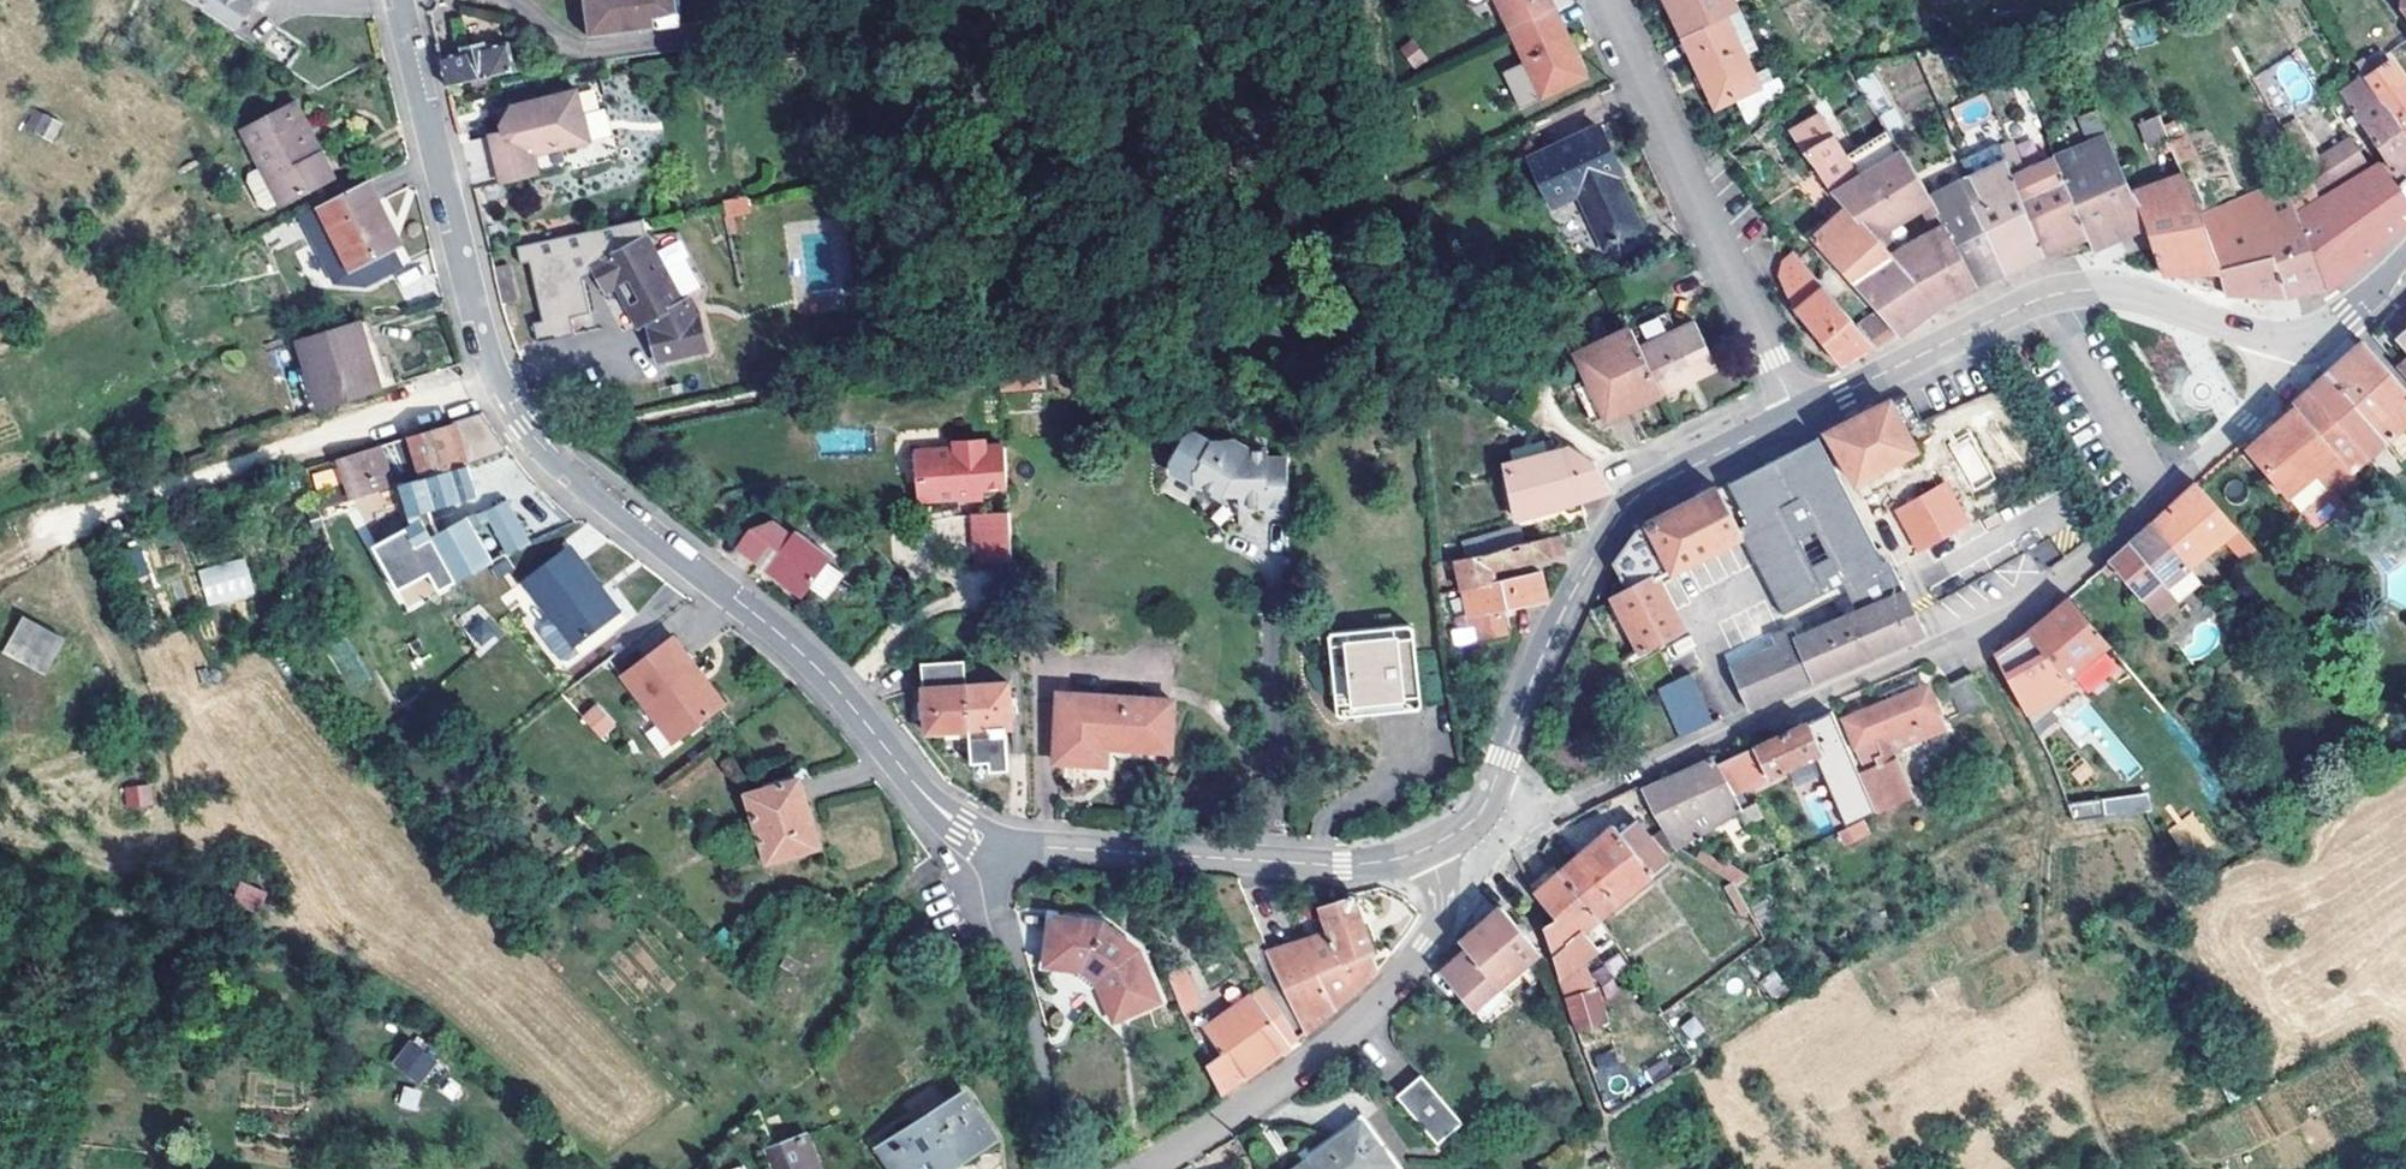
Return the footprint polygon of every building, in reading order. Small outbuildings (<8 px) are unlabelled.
[(243,26),(259,0),(202,0),(243,26)] [(592,39),(686,24),(680,0),(586,0),(592,39)] [(1506,32),(1547,12),(1542,0),(1491,0),(1506,32)] [(1686,33),(1687,33),(1740,7),(1737,0),(1669,0),(1686,33)] [(1757,41),(1740,7),(1687,33),(1724,103),(1741,95),(1753,118),(1773,97),(1747,46),(1757,41)] [(1514,108),(1578,77),(1569,58),(1563,46),(1547,12),(1506,32),(1520,64),(1498,74),(1514,108)] [(2155,40),(2149,17),(2124,24),(2130,46),(2155,40)] [(1414,70),(1428,59),(1411,38),(1397,49),(1414,70)] [(1572,42),(1563,46),(1569,58),(1578,55),(1572,42)] [(493,78),(517,74),(518,74),(510,44),(487,49),(485,44),(456,49),(458,55),(442,59),(451,98),(495,87),(493,78)] [(2387,59),(2366,73),(2405,133),(2405,87),(2387,59)] [(2366,73),(2343,93),(2356,113),(2345,121),(2352,132),(2364,125),(2388,158),(2398,173),(2405,167),(2405,133),(2366,73)] [(589,135),(605,133),(598,86),(582,89),(589,135)] [(1856,211),(1875,237),(1931,204),(1881,116),(1870,96),(1855,106),(1870,130),(1867,132),(1886,163),(1861,177),(1824,111),(1797,129),(1856,211)] [(323,148),(299,100),(293,103),(316,151),(323,148)] [(334,171),(323,148),(316,151),(293,103),(246,126),(281,197),(334,171)] [(588,152),(577,103),(512,118),(499,135),(501,145),(489,147),(499,194),(532,187),(538,176),(537,165),(588,152)] [(1881,116),(1931,204),(1944,227),(1977,285),(2001,273),(2008,269),(1969,176),(1956,183),(1959,168),(1938,131),(1913,145),(1894,108),(1881,116)] [(2055,144),(2042,108),(2031,113),(2045,147),(2055,144)] [(54,140),(62,126),(35,110),(27,126),(54,140)] [(2107,135),(2097,110),(2085,115),(2095,140),(2107,135)] [(2202,216),(2182,167),(2170,139),(2159,112),(2135,123),(2128,126),(2138,150),(2156,142),(2171,179),(2162,182),(2161,179),(2156,180),(2157,185),(2144,191),(2132,195),(2146,229),(2164,273),(2197,272),(2221,272),(2225,271),(2202,216)] [(2125,120),(2128,126),(2135,123),(2131,117),(2125,120)] [(499,135),(512,118),(496,122),(499,135)] [(2013,135),(2025,166),(2038,161),(2020,118),(2005,124),(2011,135),(2013,135)] [(2296,124),(2283,130),(2306,172),(2319,162),(2296,124)] [(1607,163),(1592,131),(1531,159),(1552,205),(1579,192),(1581,196),(1616,179),(1614,177),(1613,173),(1607,176),(1602,165),(1607,163)] [(2184,133),(2170,139),(2182,167),(2196,161),(2184,133)] [(2011,135),(2002,140),(2014,170),(2025,166),(2013,135),(2011,135)] [(2095,140),(2059,153),(2091,238),(2095,251),(2122,239),(2146,229),(2132,195),(2126,180),(2122,171),(2120,166),(2107,135),(2095,140)] [(2038,257),(2046,254),(2014,170),(2002,140),(2001,137),(1971,149),(1979,171),(1969,176),(2008,269),(2038,257)] [(2349,138),(2319,162),(2306,172),(2319,197),(2368,162),(2349,138)] [(2014,170),(2046,254),(2058,250),(2091,238),(2059,153),(2038,161),(2025,166),(2014,170)] [(1613,173),(1614,177),(1620,175),(1613,160),(1607,163),(1602,165),(1607,176),(1613,173)] [(2326,284),(2329,290),(2399,232),(2405,226),(2405,181),(2399,186),(2382,163),(2323,205),(2301,219),(2326,284)] [(2132,195),(2144,191),(2138,176),(2126,180),(2132,195)] [(405,264),(396,245),(383,218),(388,215),(371,179),(304,213),(337,279),(367,283),(405,264)] [(1616,179),(1581,196),(1605,247),(1639,231),(1616,179)] [(746,195),(726,199),(729,214),(749,210),(746,195)] [(1864,328),(1875,345),(1878,349),(1926,314),(1938,306),(1890,259),(1875,237),(1856,211),(1816,243),(1842,276),(1882,313),(1864,328)] [(2326,284),(2301,219),(2286,225),(2280,213),(2202,216),(2225,271),(2221,272),(2228,293),(2237,294),(2288,297),(2326,284)] [(401,242),(388,215),(383,218),(396,245),(401,242)] [(537,322),(541,342),(579,334),(575,316),(594,312),(587,277),(598,270),(591,257),(609,247),(613,255),(631,246),(651,235),(650,234),(647,217),(520,246),(524,263),(532,261),(546,320),(537,322)] [(1970,289),(1977,285),(1944,227),(1890,259),(1938,306),(1949,300),(1970,289)] [(650,234),(651,235),(655,243),(687,301),(694,297),(704,270),(682,230),(650,234)] [(655,243),(651,235),(631,246),(635,253),(655,243)] [(703,312),(694,315),(687,301),(655,243),(635,253),(631,246),(613,255),(609,247),(591,257),(598,270),(610,291),(620,285),(642,326),(650,322),(651,324),(659,361),(711,349),(703,312)] [(1874,347),(1798,251),(1785,262),(1782,279),(1798,313),(1842,365),(1847,363),(1874,347)] [(414,267),(396,279),(408,297),(426,285),(414,267)] [(703,312),(694,297),(687,301),(694,315),(703,312)] [(320,406),(383,386),(359,319),(297,341),(320,406)] [(1665,397),(1666,398),(1717,373),(1695,325),(1643,351),(1665,397)] [(1579,359),(1590,383),(1606,417),(1637,402),(1640,408),(1665,397),(1643,351),(1634,332),(1579,359)] [(2328,375),(2386,443),(2405,425),(2405,388),(2365,343),(2328,375)] [(1043,357),(1001,361),(1003,392),(1048,389),(1043,357)] [(2311,391),(2314,395),(2369,459),(2386,443),(2328,375),(2311,391)] [(1595,425),(1607,420),(1606,417),(1590,383),(1578,389),(1595,425)] [(2314,395),(2252,449),(2249,451),(2289,496),(2322,468),(2346,494),(2359,482),(2352,473),(2369,459),(2314,395)] [(1607,420),(1609,424),(1640,408),(1637,402),(1606,417),(1607,420)] [(1919,451),(1893,402),(1827,435),(1855,485),(1919,451)] [(454,423),(338,460),(351,500),(395,486),(396,488),(399,487),(401,487),(463,468),(462,462),(503,451),(507,449),(481,413),(453,421),(454,423)] [(2386,443),(2398,456),(2405,449),(2405,425),(2386,443)] [(1973,486),(1994,474),(1969,434),(1949,446),(1973,486)] [(1763,544),(1762,566),(1773,589),(1790,598),(1806,605),(1786,614),(1789,619),(1796,632),(1732,662),(1753,709),(1817,680),(1924,632),(1920,620),(1892,559),(1884,563),(1823,437),(1732,483),(1751,523),(1767,516),(1770,522),(1763,544)] [(985,491),(1011,489),(1007,448),(988,449),(987,441),(960,444),(960,452),(915,455),(918,484),(933,482),(935,502),(986,499),(985,491)] [(1266,517),(1288,516),(1287,459),(1264,459),(1263,451),(1238,453),(1237,445),(1208,446),(1189,441),(1181,447),(1172,478),(1175,488),(1220,501),(1222,497),(1239,496),(1239,509),(1266,509),(1266,517)] [(1519,519),(1580,500),(1611,491),(1595,465),(1571,450),(1556,454),(1553,441),(1508,453),(1511,465),(1507,466),(1519,519)] [(338,460),(304,471),(318,512),(351,500),(338,460)] [(439,592),(516,547),(538,538),(521,494),(492,506),(436,534),(433,527),(428,511),(475,497),(466,466),(463,468),(401,487),(413,526),(374,549),(399,591),(428,574),(439,592)] [(1892,509),(1915,553),(1970,525),(1947,480),(1892,509)] [(919,503),(935,502),(933,482),(918,484),(919,503)] [(2225,540),(2244,561),(2258,549),(2198,484),(2197,485),(2155,526),(2191,567),(2225,540)] [(1746,535),(1722,488),(1713,492),(1638,529),(1617,564),(1630,589),(1616,596),(1643,649),(1670,636),(1683,630),(1686,628),(1662,576),(1727,545),(1746,535)] [(1016,562),(1012,514),(977,516),(980,564),(1016,562)] [(777,526),(773,527),(756,547),(776,565),(796,542),(777,526)] [(2166,587),(2191,567),(2155,526),(2108,568),(2113,574),(2117,571),(2142,600),(2163,583),(2166,587)] [(748,541),(756,547),(773,527),(758,529),(748,541)] [(1495,550),(1526,542),(1523,529),(1492,538),(1495,550)] [(805,598),(837,559),(803,533),(796,542),(776,565),(775,566),(790,578),(786,583),(805,598)] [(1498,570),(1568,554),(1563,535),(1460,561),(1468,592),(1500,581),(1499,575),(1498,570)] [(1753,709),(1732,662),(1796,632),(1789,619),(1786,614),(1773,589),(1762,566),(1746,535),(1727,545),(1769,629),(1699,663),(1683,630),(1670,636),(1689,675),(1678,679),(1700,727),(1753,709)] [(2040,565),(2059,556),(2050,539),(2032,548),(2040,565)] [(123,551),(133,579),(149,573),(138,545),(123,551)] [(597,602),(603,598),(568,550),(563,554),(597,602)] [(569,650),(616,616),(603,598),(597,602),(563,554),(521,586),(548,622),(569,650)] [(198,568),(206,606),(254,595),(246,558),(198,568)] [(496,564),(482,572),(487,581),(501,573),(496,564)] [(1505,610),(1537,604),(1548,603),(1544,571),(1500,581),(1468,592),(1474,613),(1460,616),(1462,628),(1459,629),(1462,643),(1510,632),(1506,614),(1505,610)] [(409,610),(439,592),(428,574),(399,591),(409,610)] [(2030,635),(2060,670),(2090,706),(2104,694),(2084,670),(2112,645),(2072,599),(2030,635)] [(462,626),(480,651),(502,636),(485,611),(462,626)] [(44,672),(63,639),(25,618),(7,650),(44,672)] [(1415,621),(1358,628),(1337,631),(1338,636),(1334,635),(1339,682),(1340,695),(1341,711),(1345,710),(1346,714),(1424,706),(1424,702),(1428,702),(1427,693),(1361,700),(1358,680),(1355,643),(1360,642),(1421,634),(1420,625),(1415,626),(1415,621)] [(569,650),(548,622),(534,632),(534,641),(552,665),(560,666),(573,656),(569,650)] [(679,732),(715,699),(689,669),(694,664),(666,632),(618,673),(642,702),(649,696),(679,732)] [(1421,634),(1360,642),(1355,643),(1358,680),(1361,700),(1427,693),(1421,634)] [(2018,693),(2060,670),(2030,635),(1996,656),(2018,693)] [(930,734),(972,732),(969,686),(967,660),(924,663),(930,734)] [(689,669),(715,699),(721,694),(694,664),(689,669)] [(1988,706),(1972,676),(1950,687),(1966,717),(1988,706)] [(1660,688),(1681,733),(1685,731),(1700,727),(1678,679),(1660,688)] [(969,686),(972,732),(974,765),(992,764),(993,775),(1012,773),(1009,731),(1015,731),(1014,707),(1013,697),(1013,683),(969,686)] [(1930,685),(1908,696),(1891,703),(1847,721),(1866,763),(1877,759),(1882,768),(1897,761),(1897,760),(1951,734),(1930,685)] [(1891,703),(1908,696),(1904,687),(1887,695),(1891,703)] [(1650,692),(1671,738),(1681,733),(1660,688),(1650,692)] [(1176,701),(1063,693),(1059,759),(1093,760),(1093,766),(1098,766),(1099,745),(1173,750),(1176,701)] [(673,737),(679,732),(649,696),(642,702),(673,737)] [(602,718),(615,731),(605,740),(609,745),(623,732),(602,710),(588,723),(592,727),(602,718)] [(1848,741),(1836,712),(1720,766),(1729,788),(1754,776),(1758,783),(1848,741)] [(615,731),(602,718),(592,727),(605,740),(615,731)] [(1720,766),(1717,759),(1648,791),(1646,792),(1679,848),(1738,814),(1741,813),(1729,788),(1720,766)] [(1863,777),(1879,812),(1915,796),(1897,761),(1882,768),(1863,777)] [(827,846),(809,776),(755,790),(772,859),(827,846)] [(131,808),(153,805),(150,785),(127,788),(131,808)] [(2105,818),(2151,810),(2147,791),(2102,798),(2105,818)] [(2070,817),(2101,815),(2100,800),(2069,802),(2070,817)] [(1741,813),(1738,814),(1746,828),(1766,816),(1759,803),(1741,813)] [(2186,858),(2212,840),(2192,811),(2167,828),(2186,858)] [(1843,847),(1871,835),(1864,820),(1836,831),(1843,847)] [(1617,828),(1563,873),(1599,914),(1603,920),(1673,864),(1639,823),(1624,835),(1617,828)] [(1535,883),(1541,891),(1563,873),(1556,865),(1535,883)] [(1587,962),(1617,942),(1603,920),(1599,914),(1563,873),(1541,891),(1538,894),(1554,913),(1545,922),(1561,974),(1572,1002),(1581,1031),(1613,1021),(1602,991),(1587,962)] [(233,902),(258,911),(265,891),(240,882),(233,902)] [(1748,936),(1761,927),(1737,885),(1732,888),(1733,892),(1724,899),(1748,936)] [(1268,954),(1311,1033),(1381,972),(1357,901),(1360,900),(1358,893),(1351,895),(1352,898),(1339,903),(1335,890),(1318,896),(1324,910),(1326,909),(1333,931),(1268,954)] [(1491,980),(1499,988),(1542,951),(1505,908),(1446,955),(1478,992),(1491,980)] [(1051,965),(1088,968),(1084,977),(1095,983),(1105,978),(1116,1013),(1118,1013),(1163,998),(1140,946),(1106,922),(1056,918),(1051,965)] [(1478,992),(1446,955),(1445,956),(1439,969),(1462,995),(1468,999),(1478,992)] [(1762,980),(1773,999),(1787,990),(1776,971),(1762,980)] [(1191,972),(1174,978),(1179,993),(1185,1009),(1202,1003),(1191,972)] [(1478,992),(1486,1000),(1499,988),(1491,980),(1478,992)] [(1209,1063),(1222,1093),(1301,1038),(1269,987),(1209,1030),(1222,1057),(1209,1063)] [(1478,992),(1468,999),(1477,1007),(1486,1000),(1478,992)] [(171,1027),(171,1013),(149,1014),(150,1028),(171,1027)] [(421,1082),(437,1063),(414,1044),(398,1063),(421,1082)] [(1665,1057),(1644,1070),(1652,1083),(1673,1070),(1665,1057)] [(1391,1088),(1424,1127),(1448,1103),(1417,1067),(1391,1088)] [(416,1111),(421,1090),(402,1085),(397,1106),(416,1111)] [(963,1094),(877,1149),(891,1168),(949,1168),(993,1141),(963,1094)] [(1458,1115),(1448,1103),(1424,1127),(1432,1136),(1458,1115)] [(1357,1126),(1386,1163),(1392,1157),(1365,1120),(1357,1126)] [(1296,1168),(1390,1168),(1386,1163),(1357,1126),(1296,1168)] [(797,1132),(812,1168),(821,1168),(805,1128),(797,1132)] [(797,1132),(766,1145),(776,1168),(812,1168),(797,1132)] [(1392,1157),(1386,1163),(1390,1168),(1393,1168),(1398,1165),(1392,1157)]
